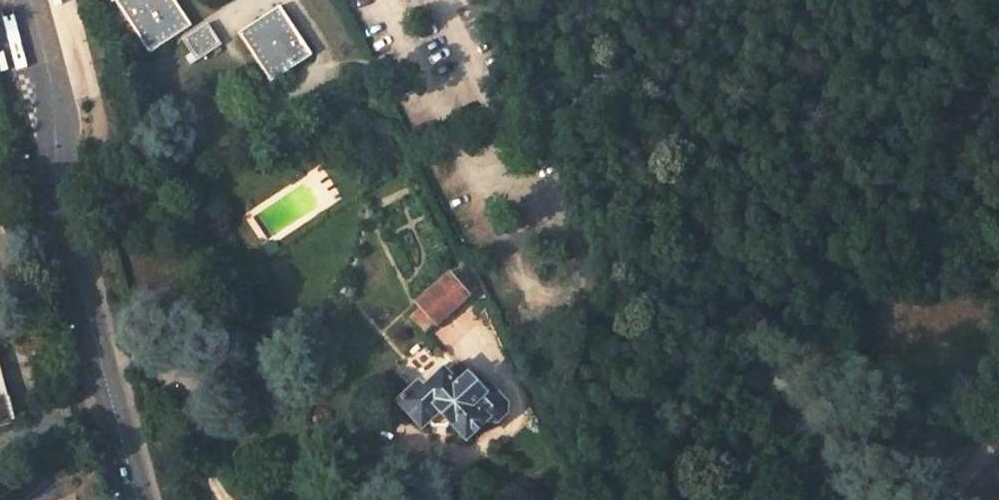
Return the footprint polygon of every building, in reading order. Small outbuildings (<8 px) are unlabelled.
[(150,53),(191,26),(175,0),(117,0),(150,53)] [(239,34),(270,83),(312,56),(281,7),(239,34)] [(222,45),(207,24),(183,39),(196,61),(222,45)] [(437,326),(478,289),(471,281),(465,287),(460,281),(454,287),(447,277),(417,303),(420,306),(409,315),(425,332),(435,324),(437,326)] [(483,392),(457,364),(448,373),(446,371),(426,390),(420,384),(400,403),(422,430),(431,423),(436,428),(447,430),(452,424),(467,442),(489,423),(498,424),(507,415),(508,406),(490,386),(483,392)] [(6,423),(4,414),(11,413),(7,398),(0,400),(0,424),(6,423)]
